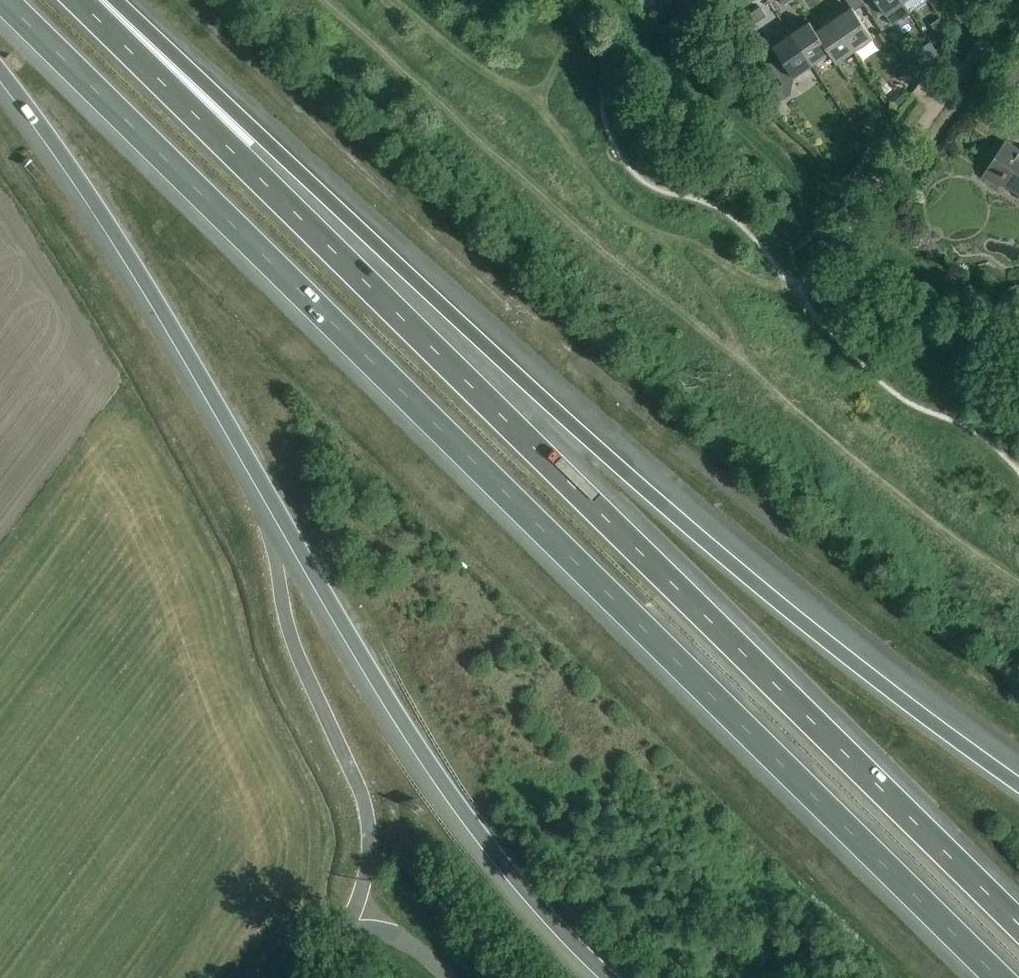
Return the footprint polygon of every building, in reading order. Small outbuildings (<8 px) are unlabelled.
[(834,21),(855,52),(873,40),(860,20),(870,14),(864,6),(860,0),(846,0),(852,9),(834,21)] [(886,17),(904,4),(901,0),(874,0),(886,17)] [(750,15),(756,24),(767,17),(760,8),(750,15)] [(834,21),(816,33),(816,34),(830,55),(837,65),(855,52),(834,21)] [(810,23),(791,36),(812,67),(830,55),(816,34),(816,33),(810,23)] [(812,67),(791,36),(773,48),(794,79),(812,67)] [(998,190),(1004,179),(1018,189),(1018,152),(1006,143),(982,180),(998,190)]
